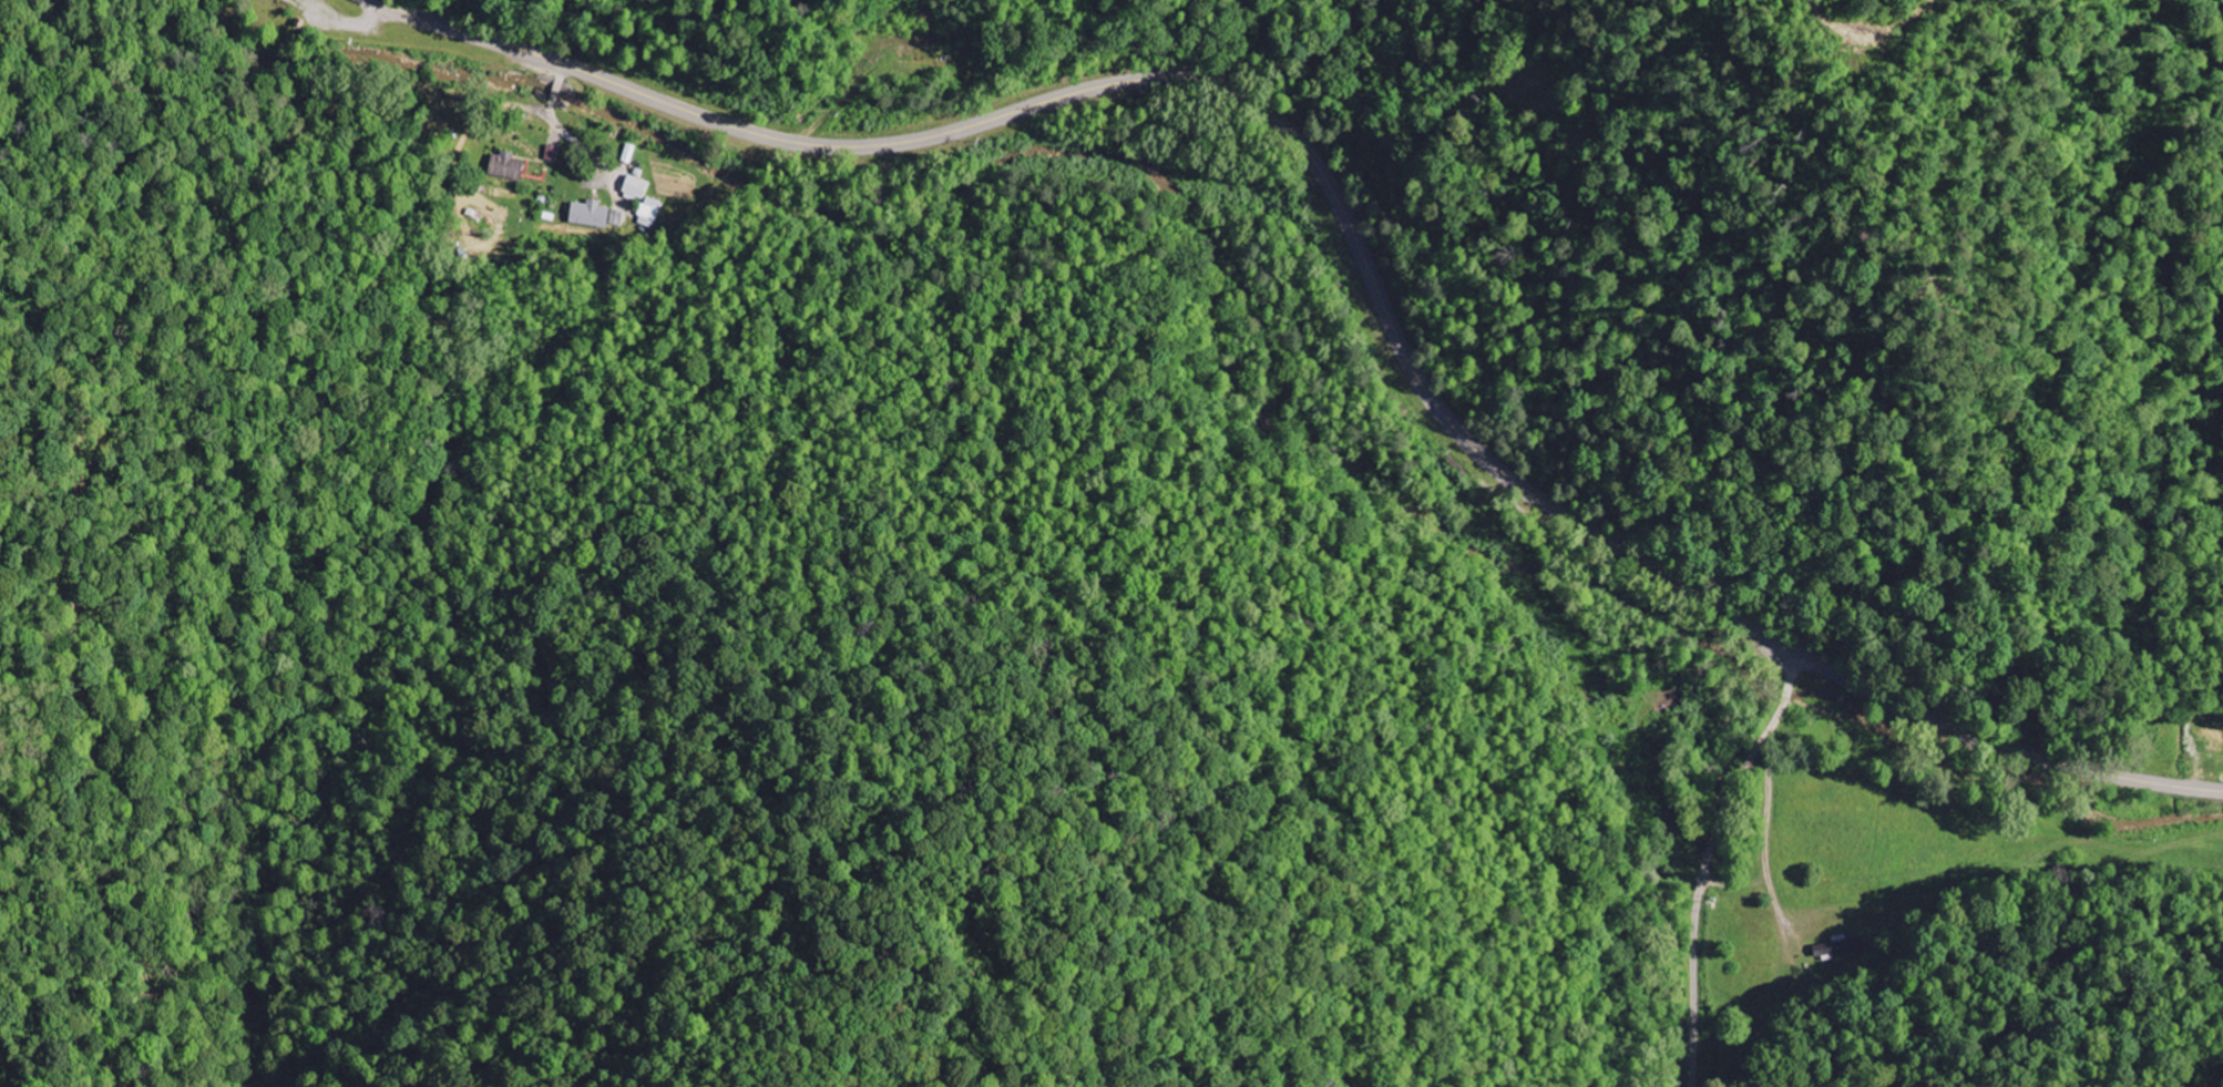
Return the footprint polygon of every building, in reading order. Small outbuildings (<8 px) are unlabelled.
[(546,161),(558,162),(559,148),(547,146),(546,161)] [(493,176),(522,182),(526,162),(515,160),(516,155),(499,151),(493,176)] [(623,196),(643,204),(650,184),(630,176),(623,196)] [(636,224),(653,230),(662,204),(646,198),(636,224)] [(571,226),(609,229),(610,209),(601,208),(601,202),(589,201),(588,205),(572,204),(571,226)] [(623,212),(612,211),(610,227),(622,228),(623,212)]
